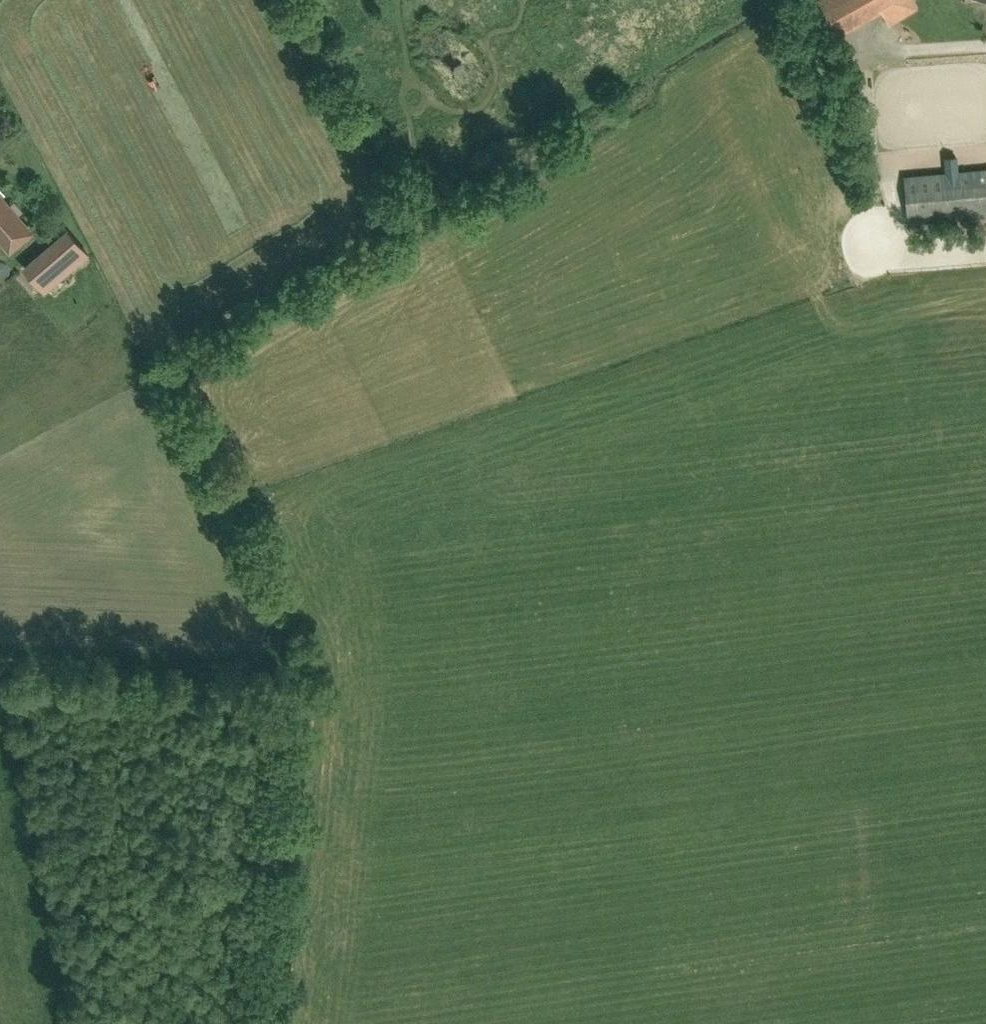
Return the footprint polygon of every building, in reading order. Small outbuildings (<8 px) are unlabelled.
[(830,38),(894,2),(893,0),(809,0),(830,38)] [(910,12),(912,56),(985,52),(985,8),(910,12)] [(985,154),(985,116),(953,118),(952,101),(985,99),(985,76),(985,68),(884,74),(886,107),(933,104),(934,121),(916,122),(918,158),(985,154)] [(943,158),(945,174),(903,178),(907,224),(985,217),(985,171),(956,173),(955,157),(943,158)] [(30,232),(0,197),(0,241),(8,251),(30,232)] [(22,267),(27,272),(43,292),(87,255),(66,230),(22,267)]
